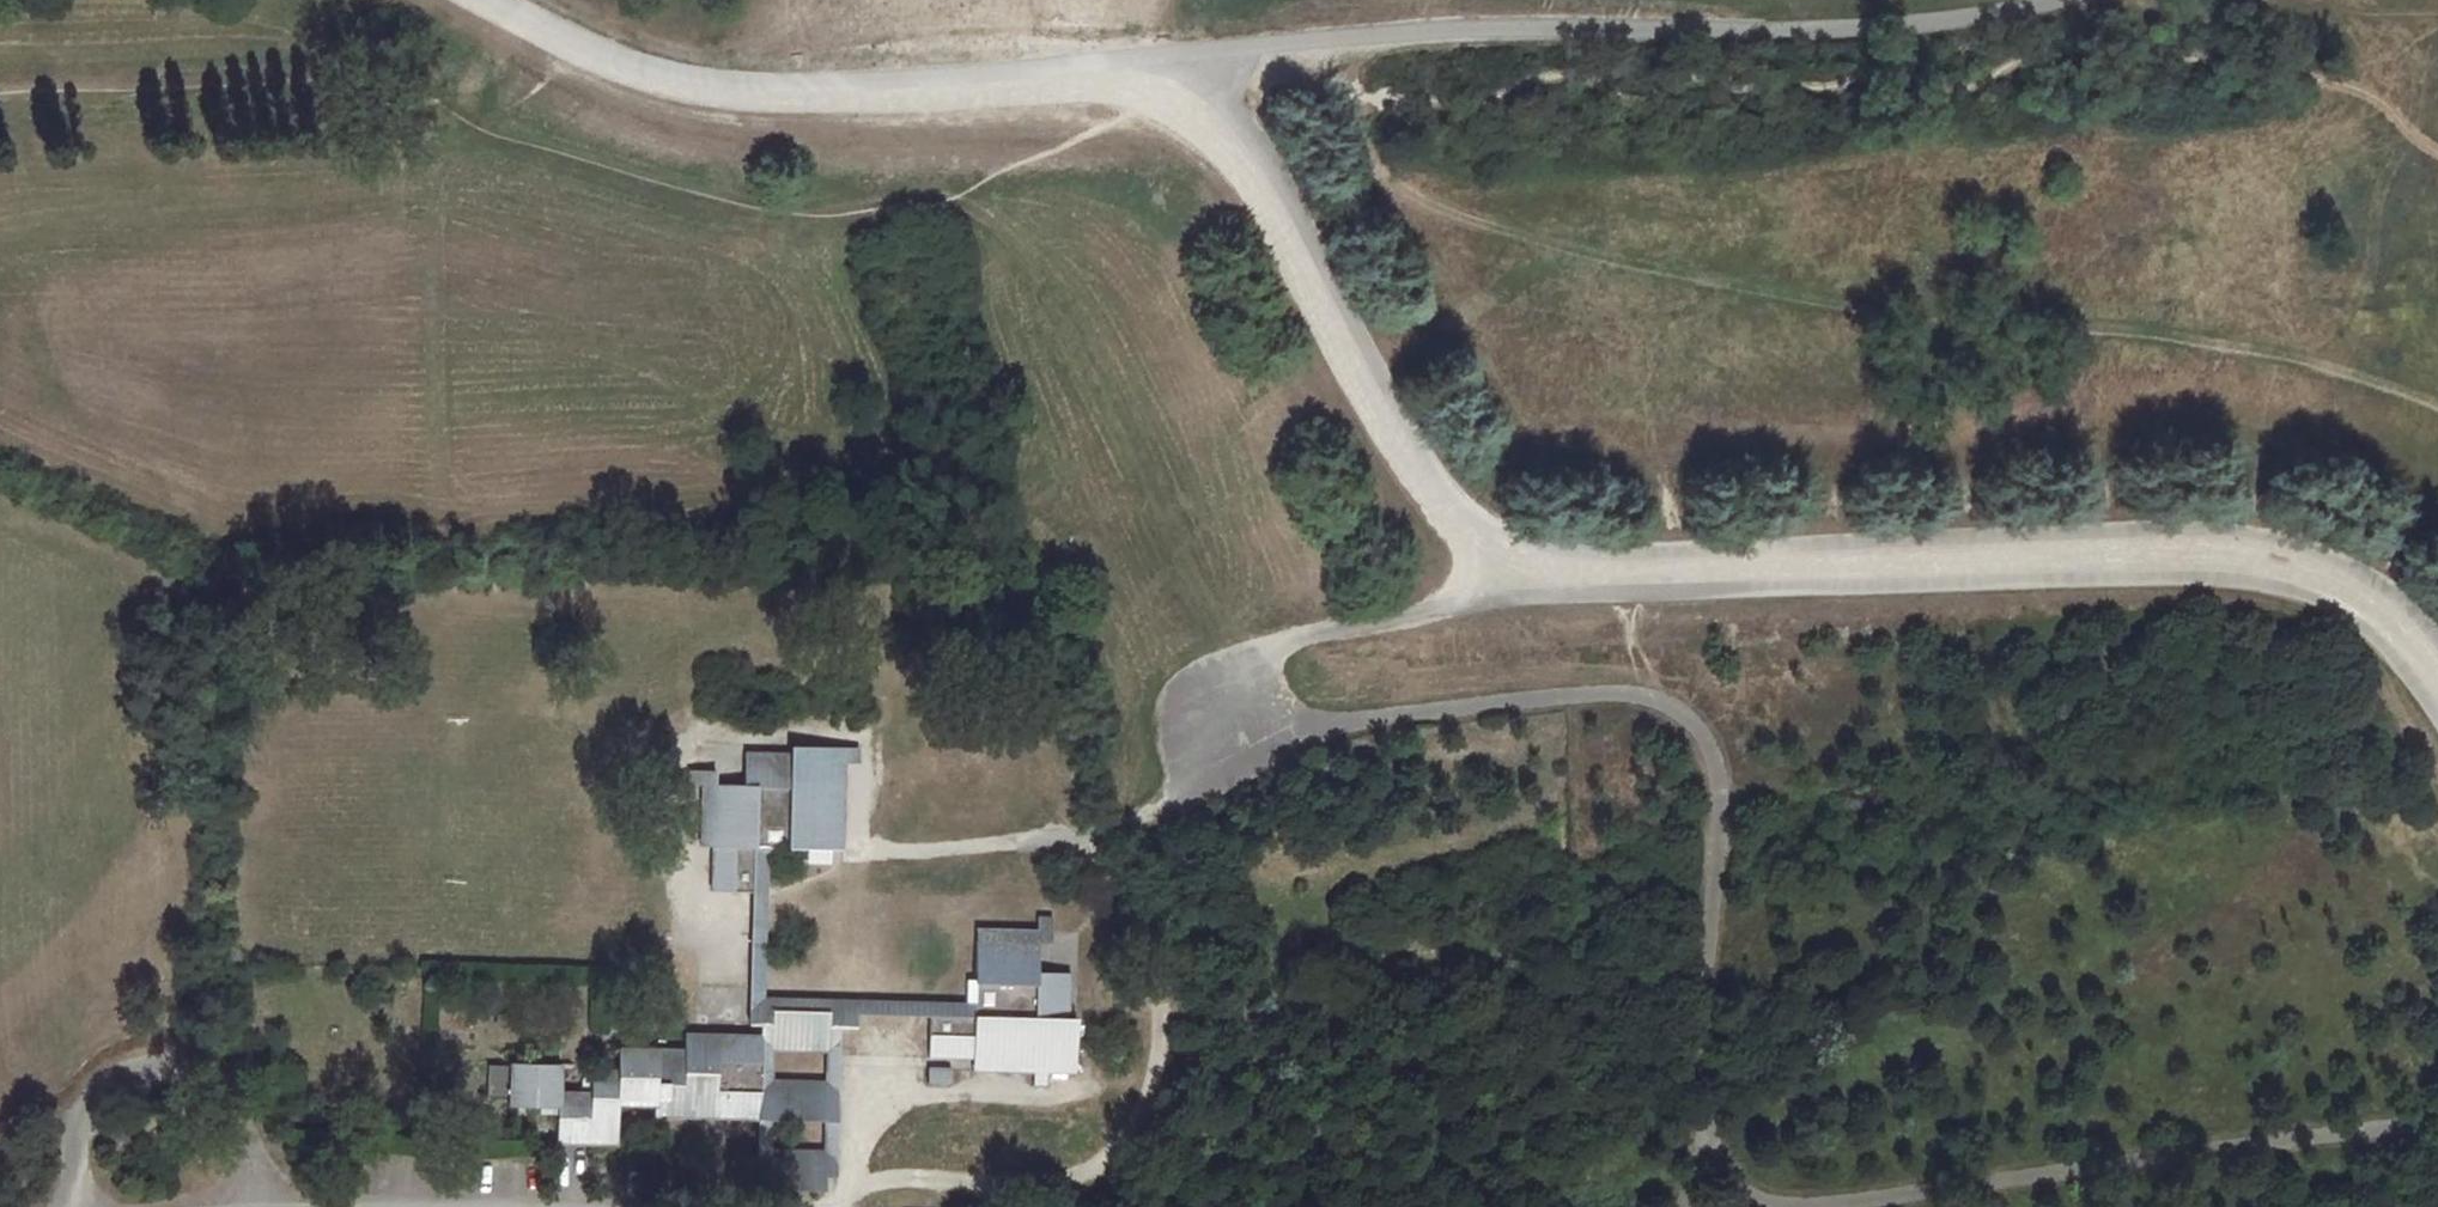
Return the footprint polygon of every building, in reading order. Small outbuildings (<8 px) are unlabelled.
[(787,785),(828,785),(841,786),(841,761),(841,745),(787,745),(787,751),(787,785)] [(855,746),(841,745),(841,761),(854,761),(855,746)] [(739,784),(709,783),(708,846),(708,890),(751,891),(763,891),(763,854),(788,854),(788,862),(827,863),(828,785),(787,785),(787,751),(740,751),(739,784)] [(698,770),(684,770),(684,784),(697,784),(698,770)] [(697,784),(696,846),(708,846),(709,783),(710,771),(698,770),(697,784)] [(768,1007),(825,1008),(824,1048),(823,1078),(823,1118),(822,1148),(821,1173),(832,1173),(835,1025),(854,1025),(854,1012),(926,1013),(927,1000),(762,995),(763,891),(751,891),(749,1020),(757,1020),(768,1021),(768,1007)] [(1049,915),(1035,915),(1035,927),(1049,927),(1049,915)] [(1035,927),(973,926),(973,938),(1035,939),(1048,939),(1049,927),(1035,927)] [(926,1013),(926,1056),(971,1056),(1033,1057),(1034,1016),(1067,1016),(1067,1015),(1067,970),(1035,969),(1035,939),(973,938),(971,977),(964,977),(964,1001),(927,1000),(926,1013)] [(506,1104),(554,1105),(554,1135),(586,1135),(586,1143),(613,1143),(614,1103),(652,1104),(652,1097),(678,1098),(678,1116),(755,1118),(754,1172),(765,1172),(764,1186),(821,1187),(821,1173),(822,1148),(767,1146),(767,1116),(823,1118),(823,1078),(768,1077),(769,1047),(824,1048),(825,1008),(768,1007),(768,1021),(757,1020),(757,1032),(681,1030),(681,1046),(614,1045),(613,1067),(587,1067),(586,1090),(555,1089),(556,1062),(507,1061),(507,1064),(506,1095),(506,1104)] [(1067,1016),(1034,1016),(1033,1057),(971,1056),(971,1069),(1073,1070),(1074,1015),(1067,1015),(1067,1016)] [(484,1063),(483,1094),(506,1095),(507,1064),(484,1063)] [(926,1068),(926,1085),(951,1084),(951,1067),(926,1068)] [(652,1097),(652,1104),(652,1115),(678,1116),(678,1098),(652,1097)] [(554,1135),(553,1142),(586,1143),(586,1135),(554,1135)]
